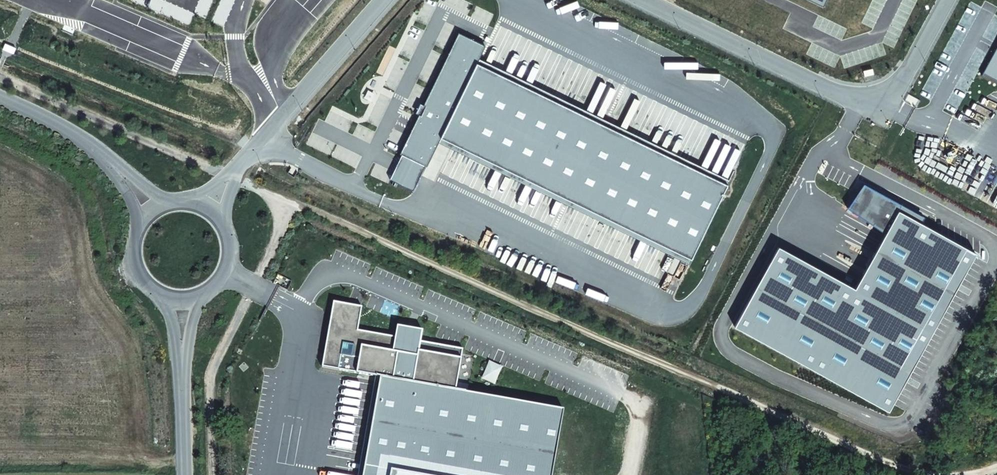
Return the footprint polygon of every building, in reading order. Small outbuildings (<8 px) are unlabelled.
[(402,155),(389,180),(414,192),(438,142),(688,264),(729,181),(479,58),(485,46),(459,33),(424,105),(421,104),(416,113),(419,115),(400,154),(402,155)] [(982,74),(996,82),(996,47),(982,74)] [(778,247),(734,327),(888,411),(975,254),(923,224),(926,218),(863,184),(848,208),(885,233),(854,288),(778,247)] [(564,409),(455,390),(463,349),(420,342),(422,335),(401,331),(399,338),(357,330),(362,307),(334,302),(322,367),(380,377),(362,474),(552,474),(564,409)]
